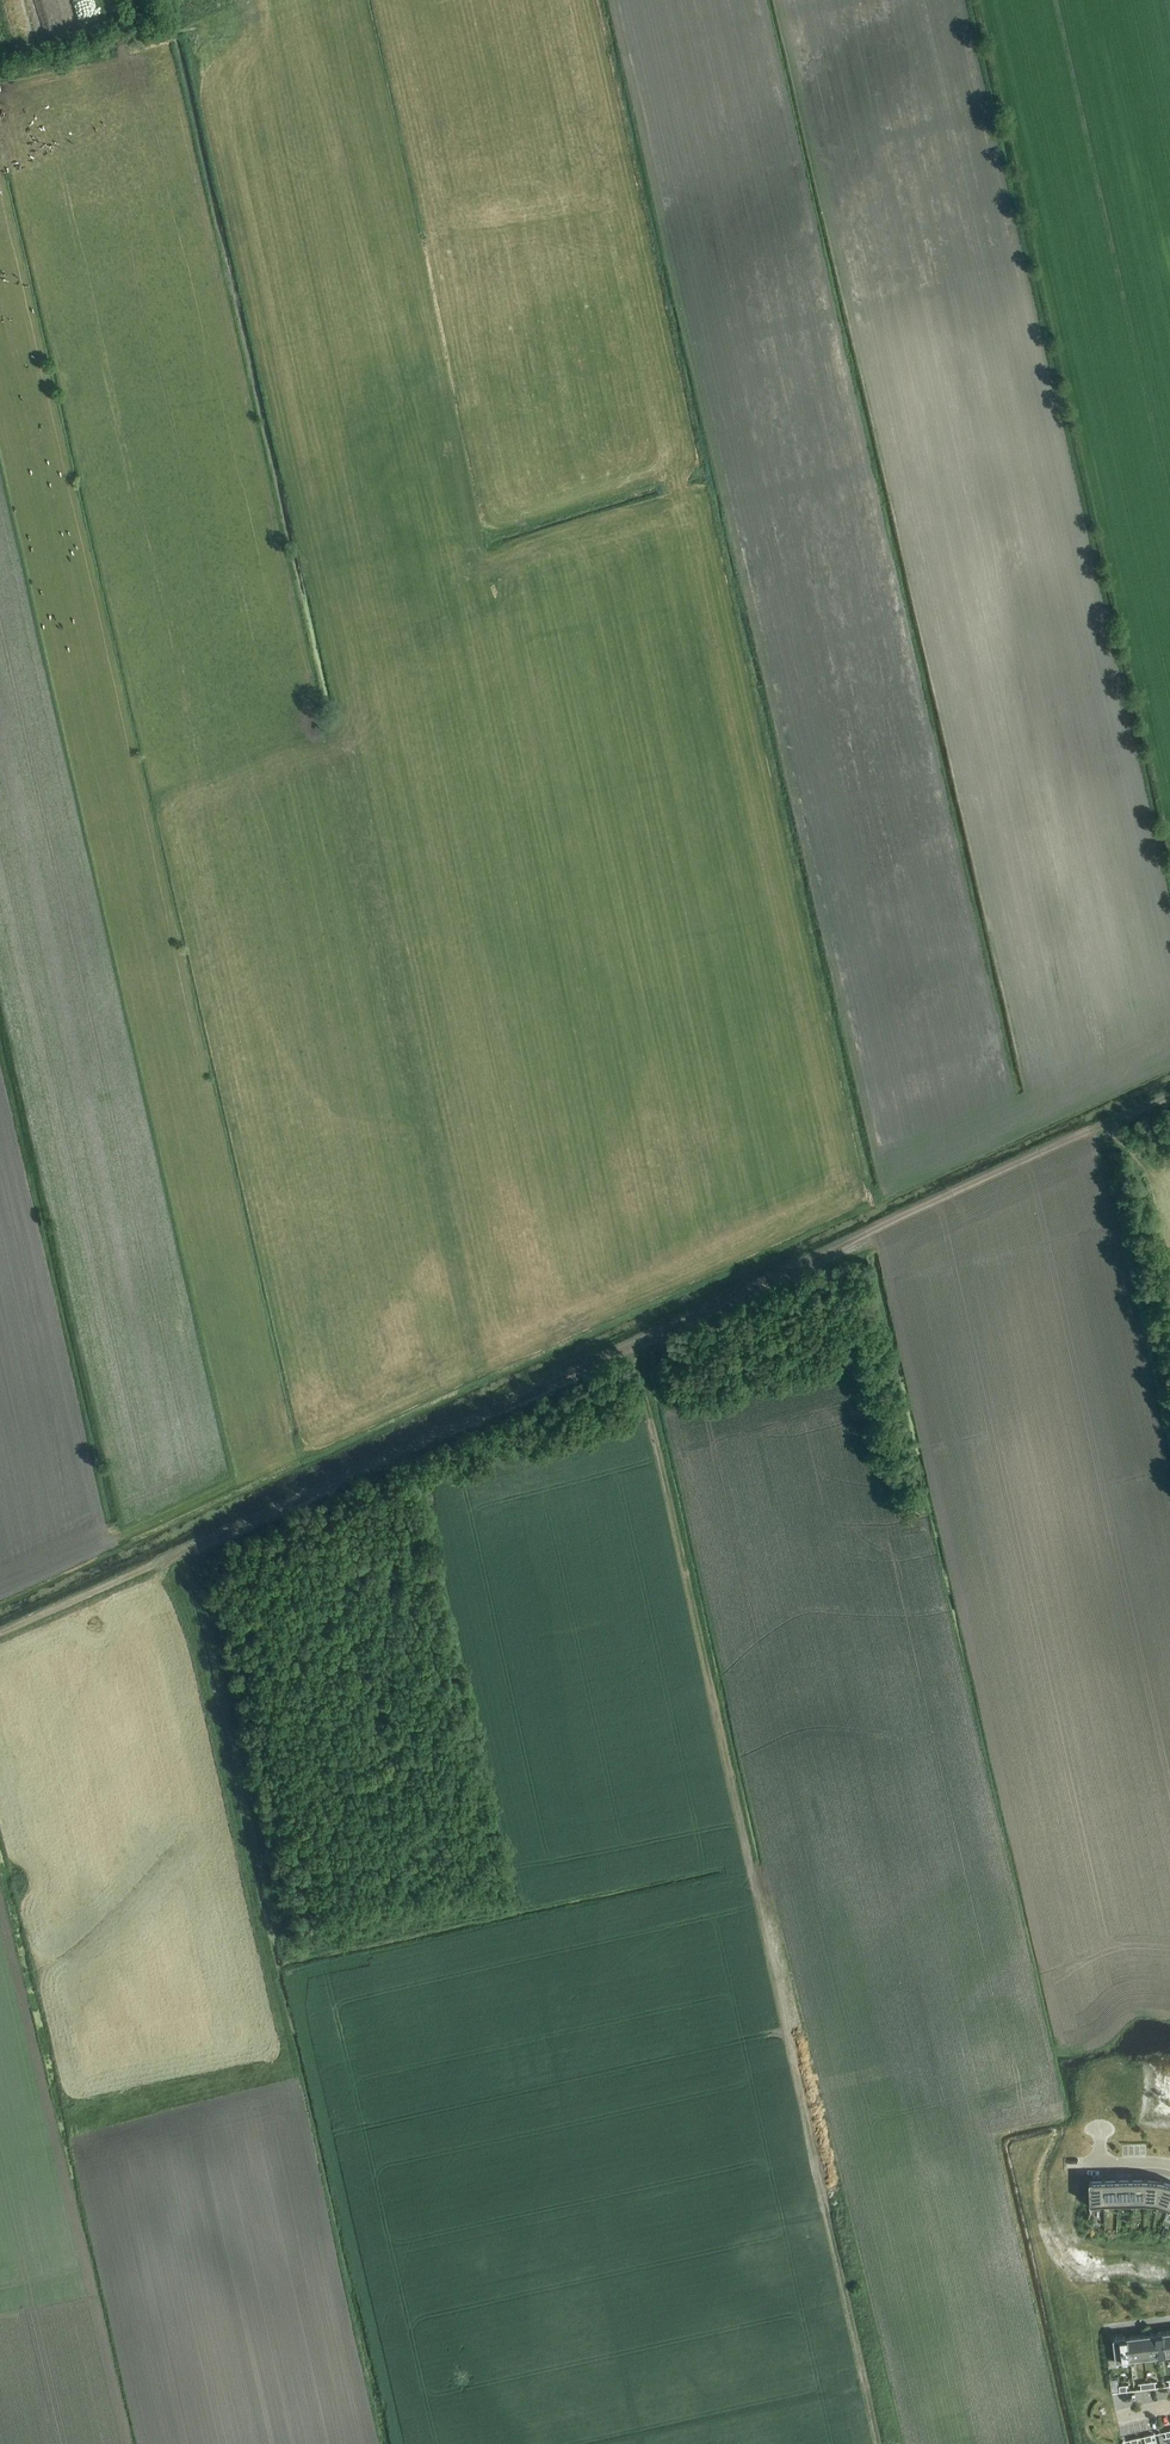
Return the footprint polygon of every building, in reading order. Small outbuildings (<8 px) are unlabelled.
[(1104,2204),(1118,2204),(1117,2179),(1104,2180),(1104,2204)] [(1118,2204),(1131,2203),(1131,2179),(1117,2179),(1118,2204)] [(1131,2203),(1145,2203),(1145,2179),(1131,2179),(1131,2203)] [(1145,2203),(1157,2204),(1161,2180),(1145,2179),(1145,2203)] [(1090,2204),(1104,2204),(1104,2180),(1090,2180),(1090,2204)] [(1169,2207),(1169,2204),(1169,2183),(1161,2180),(1157,2204),(1169,2207)] [(1157,2333),(1159,2356),(1169,2355),(1169,2331),(1157,2333)] [(1157,2333),(1142,2335),(1145,2358),(1159,2356),(1157,2333)] [(1142,2335),(1128,2336),(1131,2359),(1145,2358),(1142,2335)] [(1131,2359),(1128,2336),(1113,2338),(1116,2361),(1131,2359)]
